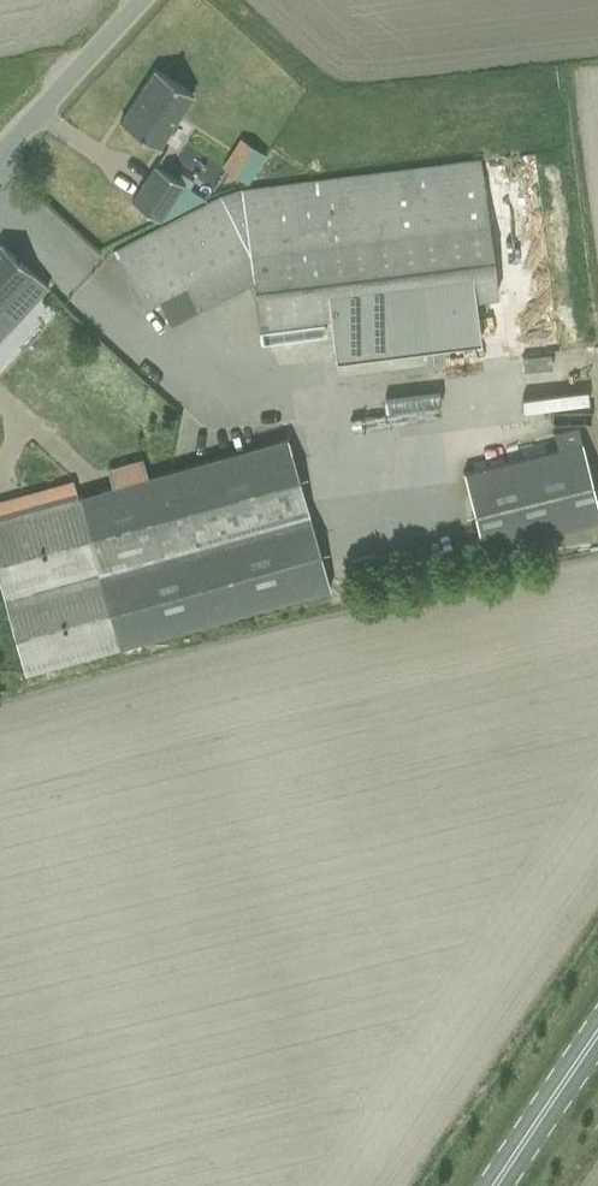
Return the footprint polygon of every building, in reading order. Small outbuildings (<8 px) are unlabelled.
[(191,93),(152,68),(117,122),(150,143),(171,111),(177,115),(191,93)] [(242,185),(261,157),(235,140),(217,168),(242,185)] [(497,294),(483,184),(480,160),(241,190),(220,197),(112,251),(141,308),(156,300),(166,320),(188,309),(194,306),(251,276),(258,324),(328,315),(333,357),(477,338),(472,297),(497,294)] [(182,185),(154,166),(130,201),(159,220),(182,185)] [(47,287),(0,244),(0,339),(47,287)] [(483,550),(597,521),(597,509),(576,427),(553,433),(557,447),(463,471),(483,550)] [(285,437),(77,496),(119,648),(328,588),(285,437)] [(119,648),(77,496),(72,479),(0,500),(0,589),(24,675),(119,648)]
